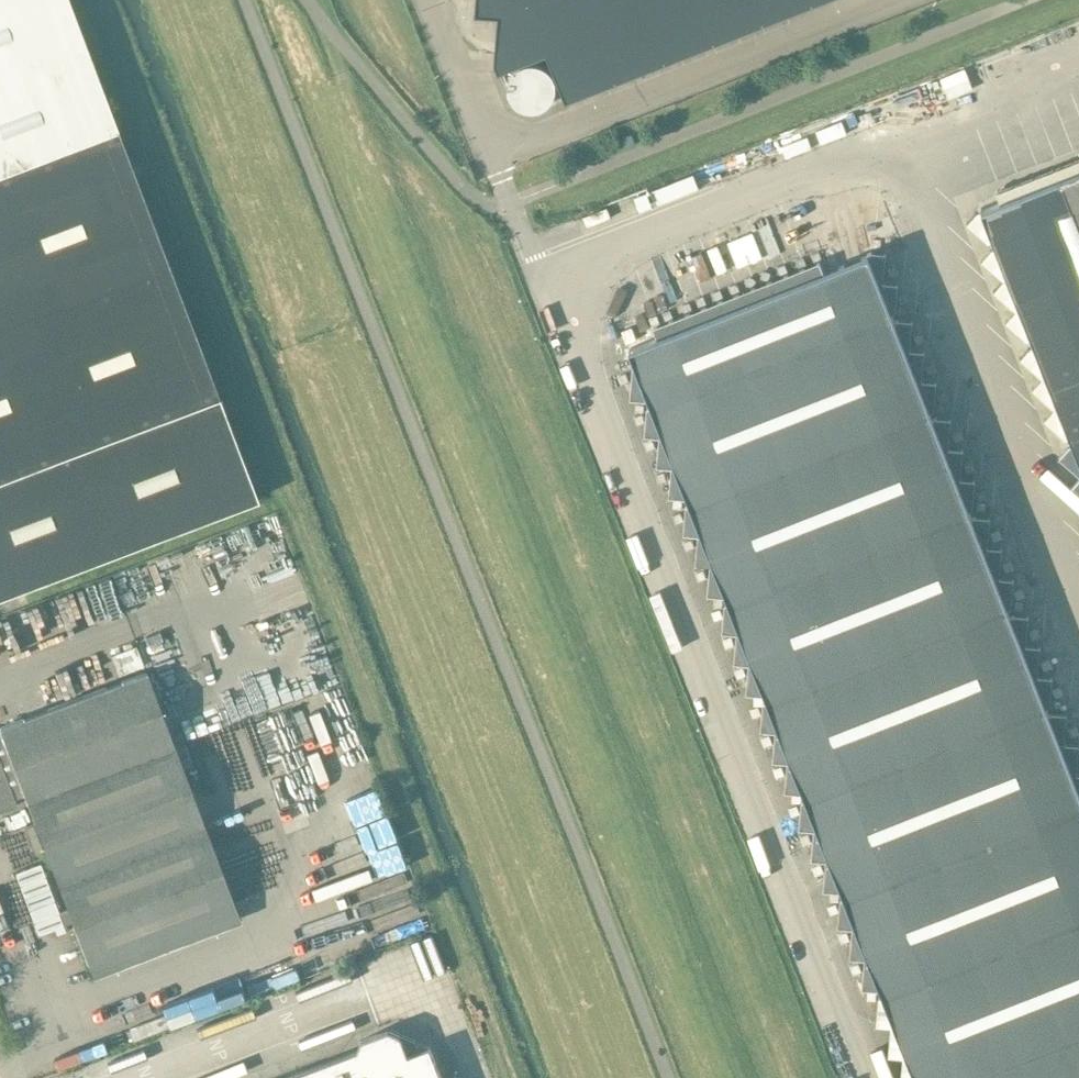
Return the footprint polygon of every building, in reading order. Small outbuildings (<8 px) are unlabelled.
[(68,0),(0,0),(0,597),(257,499),(68,0)] [(475,12),(498,13),(495,60),(512,104),(532,113),(818,0),(476,0),(475,12)] [(996,192),(1001,202),(982,210),(1078,458),(1078,160),(996,192)] [(868,255),(824,272),(820,262),(654,327),(658,337),(630,348),(917,1077),(1078,1077),(1078,791),(868,255)] [(145,672),(0,726),(0,735),(1,737),(0,738),(0,811),(16,805),(13,799),(22,796),(90,976),(239,920),(145,672)] [(429,1046),(389,1028),(362,1039),(357,1050),(284,1077),(442,1077),(429,1046)]
